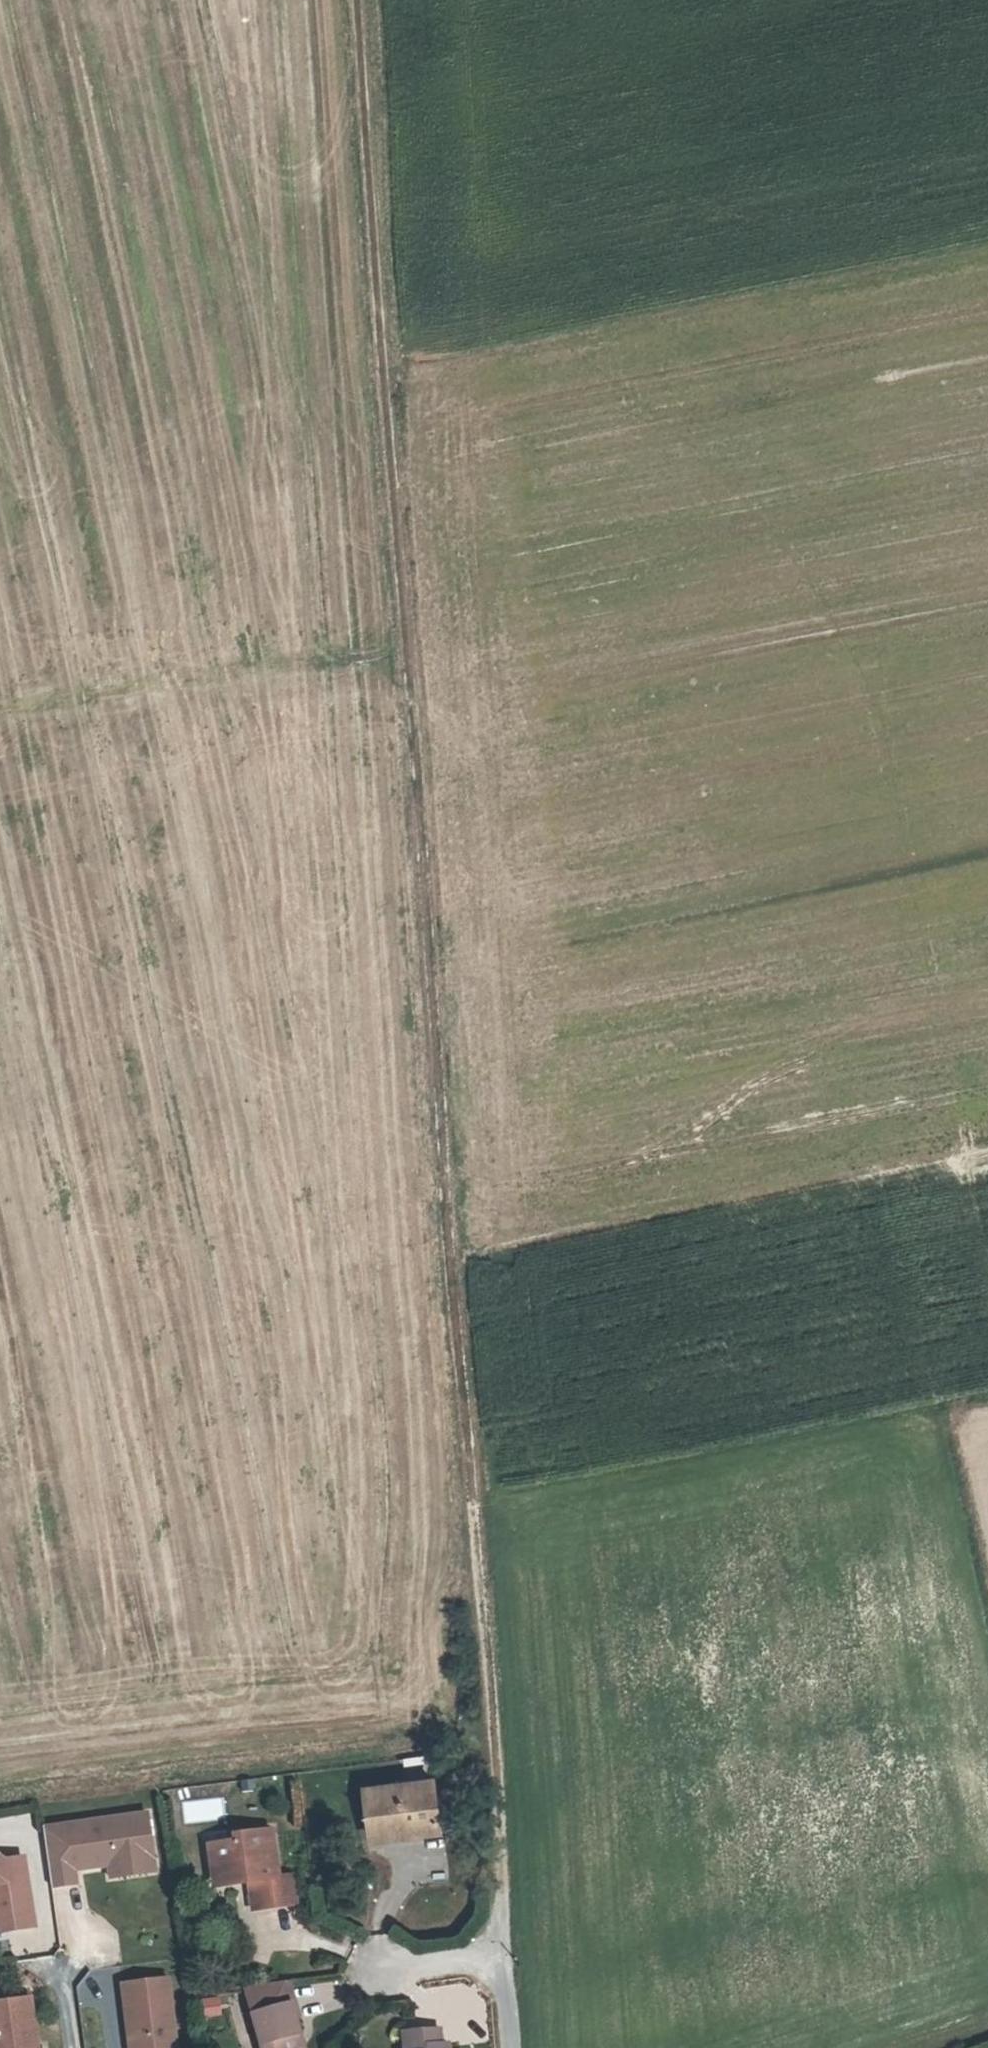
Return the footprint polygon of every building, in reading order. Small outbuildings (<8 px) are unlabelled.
[(404,1826),(437,1822),(432,1785),(363,1793),(368,1837),(388,1835),(405,1833),(404,1826)] [(147,1810),(43,1825),(51,1884),(76,1881),(73,1866),(108,1862),(115,1861),(115,1857),(153,1851),(147,1810)] [(438,1837),(437,1822),(404,1826),(405,1833),(388,1835),(389,1843),(438,1837)] [(261,1895),(249,1896),(252,1916),(294,1911),(290,1877),(278,1879),(272,1832),(235,1837),(235,1843),(206,1846),(209,1870),(222,1869),(224,1890),(248,1886),(260,1886),(261,1895)] [(115,1861),(108,1862),(110,1875),(155,1869),(153,1851),(115,1857),(115,1861)] [(34,1924),(23,1853),(2,1857),(0,1855),(0,1930),(34,1924)] [(211,1891),(224,1890),(222,1869),(209,1870),(211,1891)] [(248,1886),(249,1896),(261,1895),(260,1886),(248,1886)] [(122,1984),(130,2047),(177,2047),(169,1978),(122,1984)] [(32,2044),(37,2043),(31,1997),(0,2002),(0,2047),(33,2047),(32,2044)] [(217,1997),(199,2000),(203,2022),(221,2018),(217,1997)] [(296,2037),(286,2006),(243,2020),(252,2047),(290,2047),(287,2040),(296,2037)] [(431,2034),(392,2038),(393,2047),(433,2047),(431,2034)] [(296,2037),(287,2040),(290,2047),(300,2047),(296,2037)]
